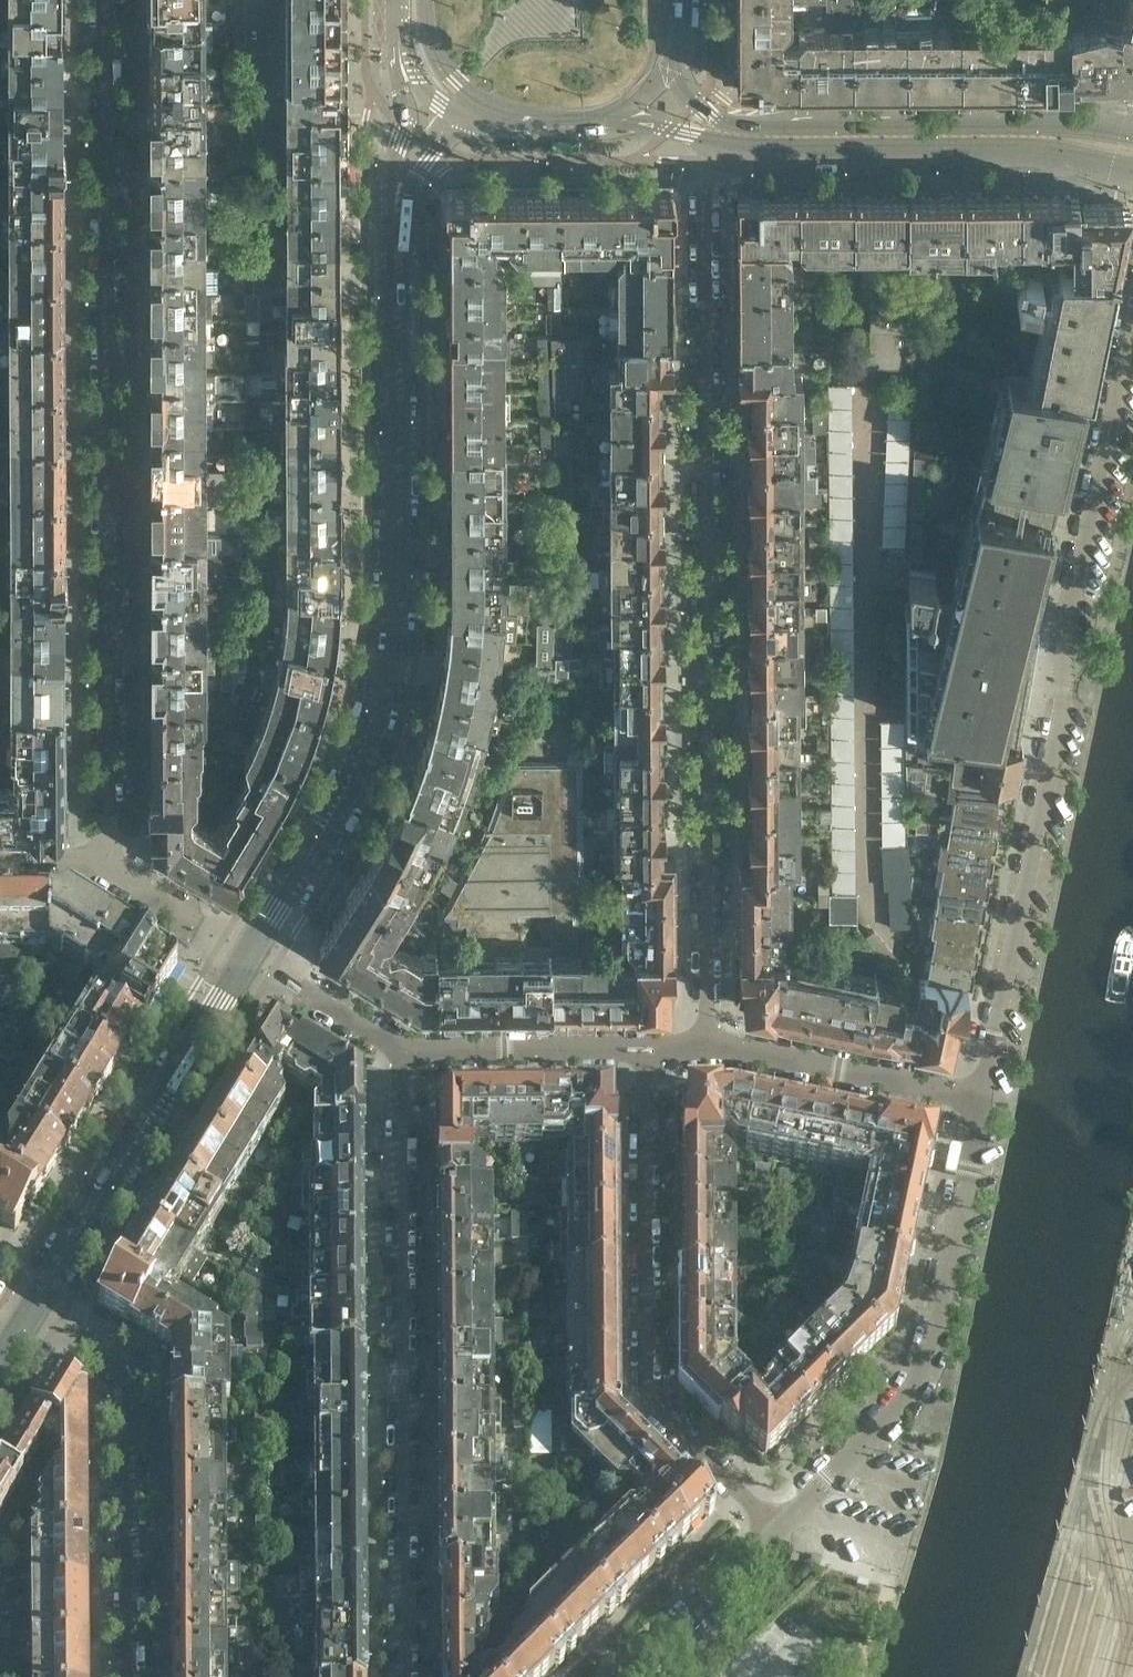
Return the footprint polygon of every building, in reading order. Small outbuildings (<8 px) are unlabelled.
[(200,0),(150,0),(150,21),(200,21),(200,0)] [(231,15),(244,15),(244,0),(231,0),(231,15)] [(259,0),(244,0),(245,49),(259,49),(259,0)] [(339,6),(339,0),(290,0),(291,48),(339,48),(339,6)] [(737,12),(785,12),(789,12),(789,0),(811,0),(737,0),(737,12)] [(814,12),(827,12),(827,0),(814,0),(814,12)] [(1105,12),(1101,11),(1102,0),(1069,0),(1069,30),(1069,68),(1070,68),(1132,68),(1132,18),(1105,12)] [(1105,12),(1132,18),(1132,0),(1106,0),(1105,12)] [(62,30),(62,3),(9,3),(9,30),(62,30)] [(781,27),(785,24),(785,12),(737,12),(737,38),(771,39),(781,39),(781,27)] [(934,81),(934,30),(934,12),(896,12),(896,31),(880,31),(881,81),(934,81)] [(200,49),(200,21),(150,21),(151,49),(200,49)] [(62,57),(62,30),(9,30),(10,57),(62,57)] [(962,81),(962,35),(951,35),(951,30),(934,30),(934,81),(962,81)] [(989,81),(989,30),(973,30),(973,35),(962,35),(962,81),(989,81)] [(1015,81),(1015,34),(1005,34),(1005,30),(989,30),(989,81),(1015,81)] [(1042,81),(1042,30),(1026,30),(1026,34),(1015,34),(1015,81),(1042,81)] [(1069,68),(1069,30),(1042,30),(1042,81),(1065,81),(1065,80),(1068,76),(1069,76),(1069,68)] [(828,82),(827,31),(811,31),(811,35),(799,35),(799,39),(800,82),(828,82)] [(853,81),(853,35),(843,35),(843,31),(827,31),(828,82),(853,81)] [(881,81),(880,31),(864,31),(864,35),(853,35),(853,81),(881,81)] [(772,82),(771,39),(737,38),(737,82),(772,82)] [(799,39),(781,39),(771,39),(772,82),(800,82),(799,39)] [(339,76),(339,48),(291,48),(291,76),(339,76)] [(200,76),(200,49),(151,49),(151,76),(200,76)] [(62,85),(62,57),(10,57),(10,86),(62,85)] [(200,103),(200,76),(151,76),(151,103),(200,103)] [(339,102),(339,76),(291,76),(291,102),(339,102)] [(62,112),(62,85),(10,86),(10,112),(62,112)] [(339,102),(291,102),(253,102),(253,129),(339,129),(339,102)] [(200,130),(200,103),(151,103),(151,130),(200,130)] [(62,139),(62,112),(10,112),(10,139),(62,139)] [(339,156),(339,129),(253,129),(253,156),(291,156),(339,156)] [(200,156),(200,130),(151,130),(151,156),(200,156)] [(62,166),(62,139),(10,139),(10,167),(62,166)] [(200,185),(200,156),(151,156),(151,186),(200,185)] [(339,183),(339,156),(291,156),(291,184),(339,183)] [(62,193),(62,166),(10,167),(11,192),(62,193)] [(339,210),(339,183),(291,184),(291,211),(339,210)] [(201,211),(200,185),(151,186),(151,211),(201,211)] [(62,221),(62,193),(11,192),(11,221),(62,221)] [(772,235),(772,192),(739,192),(739,235),(772,235)] [(801,235),(801,192),(772,192),(772,235),(783,235),(801,235)] [(827,262),(827,246),(827,192),(801,192),(801,235),(801,241),(810,241),(810,246),(810,265),(816,265),(816,271),(815,271),(815,280),(818,280),(818,290),(820,290),(820,304),(828,304),(828,280),(827,262)] [(881,280),(881,192),(827,192),(827,246),(844,246),(844,240),(865,240),(865,263),(865,280),(881,280)] [(898,240),(898,192),(881,192),(881,280),(898,280),(898,240)] [(936,249),(936,192),(898,192),(898,240),(910,240),(910,245),(918,245),(918,249),(936,249)] [(965,244),(965,192),(936,192),(936,249),(954,249),(954,244),(965,244)] [(994,244),(994,192),(965,192),(965,244),(965,264),(994,265),(994,244)] [(1021,243),(1020,192),(994,192),(994,244),(1021,243)] [(1049,242),(1049,192),(1020,192),(1021,243),(1022,243),(1023,268),(1035,270),(1035,269),(1044,269),(1044,242),(1049,242)] [(1077,235),(1077,204),(1077,192),(1049,192),(1049,242),(1067,242),(1078,242),(1077,235)] [(526,242),(526,193),(487,194),(487,230),(487,235),(491,238),(494,237),(507,238),(507,239),(511,242),(526,242)] [(561,242),(561,193),(526,193),(526,242),(561,242)] [(596,242),(596,193),(561,193),(561,242),(596,242)] [(635,234),(635,193),(596,193),(596,242),(608,242),(612,237),(627,237),(631,237),(635,234)] [(672,255),(672,193),(635,193),(635,234),(631,237),(627,237),(627,255),(672,255)] [(487,230),(487,194),(450,194),(450,230),(487,230)] [(1123,234),(1128,211),(1129,204),(1077,204),(1077,235),(1123,234)] [(339,237),(339,210),(291,211),(291,237),(339,237)] [(201,237),(201,211),(151,211),(151,237),(201,237)] [(62,247),(62,221),(11,221),(11,247),(62,247)] [(494,255),(494,237),(491,238),(487,235),(487,230),(450,230),(450,255),(494,255)] [(1116,270),(1123,234),(1077,235),(1078,242),(1067,242),(1066,269),(1116,270)] [(789,252),(783,246),(783,235),(772,235),(739,235),(739,262),(789,262),(789,252)] [(201,264),(201,237),(151,237),(151,265),(201,264)] [(340,264),(339,237),(291,237),(291,264),(340,264)] [(62,275),(62,247),(11,247),(11,275),(62,275)] [(500,281),(500,260),(494,255),(450,255),(450,281),(500,281)] [(672,281),(672,255),(627,255),(623,255),(623,281),(672,281)] [(795,280),(794,262),(789,262),(739,262),(739,291),(790,291),(790,280),(795,280)] [(865,280),(865,263),(854,263),(854,262),(827,262),(828,280),(865,280)] [(201,291),(201,264),(151,265),(151,291),(201,291)] [(340,290),(340,264),(291,264),(291,291),(340,290)] [(1116,270),(1066,269),(1044,269),(1035,269),(1035,270),(1034,274),(1021,271),(1016,292),(1038,296),(1039,290),(1045,292),(1029,376),(1075,384),(1087,387),(1091,388),(1116,270)] [(63,302),(62,275),(11,275),(12,302),(63,302)] [(500,309),(500,281),(450,281),(450,309),(500,309)] [(672,308),(672,281),(623,281),(623,308),(672,308)] [(908,361),(907,285),(873,285),(874,361),(908,361)] [(340,317),(340,290),(291,291),(292,317),(340,317)] [(201,320),(201,291),(151,291),(151,320),(201,320)] [(257,317),(257,291),(245,291),(245,317),(257,317)] [(795,318),(795,301),(790,301),(790,291),(739,291),(739,318),(795,318)] [(63,328),(63,302),(12,302),(12,329),(63,328)] [(672,337),(672,308),(623,308),(623,337),(672,337)] [(500,337),(500,309),(450,309),(450,337),(500,337)] [(340,345),(340,317),(292,317),(292,345),(340,345)] [(795,334),(795,318),(739,318),(739,345),(787,345),(790,345),(790,334),(795,334)] [(828,345),(829,318),(819,318),(819,345),(828,345)] [(201,347),(201,320),(151,320),(152,347),(201,347)] [(63,356),(63,328),(12,329),(12,356),(63,356)] [(500,364),(500,337),(450,337),(450,364),(500,364)] [(568,363),(568,337),(553,337),(553,363),(556,363),(568,363)] [(583,393),(583,365),(584,353),(583,337),(568,337),(568,363),(568,393),(583,393)] [(672,373),(672,337),(623,337),(623,352),(618,352),(618,358),(618,363),(614,364),(614,365),(614,393),(663,393),(663,373),(672,373)] [(340,374),(340,345),(292,345),(262,345),(262,354),(292,354),(292,374),(340,374)] [(802,404),(801,373),(793,373),(793,362),(787,362),(787,345),(739,345),(739,382),(748,382),(748,433),(803,433),(802,420),(797,420),(797,404),(802,404)] [(201,374),(201,347),(152,347),(152,374),(201,374)] [(618,363),(618,358),(611,358),(611,353),(584,353),(583,365),(614,365),(614,364),(618,363)] [(63,383),(63,356),(12,356),(12,383),(63,383)] [(568,393),(568,363),(556,363),(556,405),(568,405),(568,393)] [(500,390),(500,364),(450,364),(451,390),(500,390)] [(927,388),(927,372),(918,370),(918,386),(927,388)] [(1028,619),(1047,543),(1051,543),(1052,535),(1049,534),(1057,501),(1061,502),(1062,494),(1059,493),(1067,459),(1071,460),(1073,452),(1070,451),(1079,414),(1083,415),(1087,387),(1075,384),(1029,376),(1011,373),(955,601),(931,595),(939,565),(913,559),(910,590),(905,589),(906,716),(1015,729),(1034,621),(1028,619)] [(201,400),(201,374),(152,374),(152,400),(201,400)] [(340,399),(340,374),(292,374),(292,399),(340,399)] [(63,410),(63,383),(12,383),(12,410),(63,410)] [(909,403),(909,390),(880,389),(880,402),(909,403)] [(500,416),(500,390),(451,390),(451,416),(500,416)] [(926,409),(926,394),(918,391),(917,406),(926,409)] [(663,451),(663,393),(614,393),(614,409),(608,409),(608,435),(612,435),(613,451),(663,451)] [(340,425),(340,399),(292,399),(292,425),(340,425)] [(201,426),(201,400),(152,400),(152,426),(201,426)] [(265,425),(265,400),(247,400),(247,425),(265,425)] [(908,417),(909,403),(880,402),(879,416),(908,417)] [(568,405),(556,405),(556,451),(569,451),(568,405)] [(63,437),(63,410),(12,410),(13,437),(63,437)] [(926,429),(926,414),(917,412),(917,427),(926,429)] [(500,443),(500,416),(451,416),(451,443),(500,443)] [(908,429),(908,417),(879,416),(879,429),(908,429)] [(828,433),(827,420),(819,420),(819,433),(828,433)] [(340,454),(340,425),(292,425),(292,454),(340,454)] [(201,453),(201,426),(152,426),(152,453),(201,453)] [(908,443),(908,429),(879,429),(879,443),(908,443)] [(925,449),(925,435),(917,432),(916,447),(925,449)] [(797,461),(797,446),(803,446),(803,433),(748,433),(748,461),(797,461)] [(827,446),(828,433),(819,433),(819,446),(827,446)] [(853,446),(853,433),(828,433),(827,446),(853,446)] [(63,465),(63,437),(13,437),(13,465),(63,465)] [(500,498),(500,470),(500,443),(451,443),(451,498),(500,498)] [(907,457),(908,443),(879,443),(878,456),(907,457)] [(853,461),(853,446),(827,446),(827,461),(853,461)] [(569,479),(569,451),(556,451),(556,479),(569,479)] [(664,509),(663,451),(613,451),(613,467),(608,467),(608,494),(613,494),(613,509),(664,509)] [(201,481),(201,453),(152,453),(152,481),(201,481)] [(925,470),(925,455),(916,453),(916,468),(925,470)] [(340,480),(340,454),(292,454),(292,480),(340,480)] [(907,470),(907,457),(878,456),(878,470),(907,470)] [(797,476),(797,461),(748,461),(748,489),(803,489),(803,476),(797,476)] [(853,473),(853,461),(827,461),(827,473),(853,473)] [(63,492),(63,465),(13,465),(13,492),(63,492)] [(907,484),(907,470),(878,470),(878,473),(873,473),(873,483),(907,484)] [(853,485),(853,473),(827,473),(827,476),(828,485),(853,485)] [(924,490),(924,475),(916,473),(915,488),(924,490)] [(828,485),(827,476),(819,476),(819,489),(828,489),(828,485)] [(340,507),(340,485),(340,480),(292,480),(293,507),(340,507)] [(202,507),(201,481),(152,481),(152,507),(202,507)] [(906,497),(907,484),(873,483),(873,496),(906,497)] [(853,498),(853,485),(828,485),(828,489),(828,498),(853,498)] [(797,518),(797,502),(803,502),(803,489),(748,489),(748,518),(797,518)] [(828,502),(828,498),(828,489),(819,489),(819,502),(828,502)] [(63,519),(63,492),(13,492),(13,519),(63,519)] [(924,511),(924,496),(915,494),(915,509),(924,511)] [(906,510),(906,497),(873,496),(873,509),(906,510)] [(500,524),(500,498),(451,498),(451,524),(500,524)] [(202,536),(202,507),(152,507),(152,536),(202,536)] [(340,535),(340,507),(293,507),(293,535),(340,535)] [(664,567),(664,509),(613,509),(613,523),(609,523),(609,552),(613,552),(614,567),(664,567)] [(906,524),(906,510),(873,509),(873,523),(906,524)] [(923,531),(923,516),(915,514),(914,529),(923,531)] [(797,534),(797,518),(748,518),(748,546),(803,546),(803,534),(797,534)] [(63,544),(63,519),(13,519),(14,544),(63,544)] [(905,537),(906,524),(873,523),(873,536),(905,537)] [(500,553),(500,524),(451,524),(451,553),(500,553)] [(828,546),(828,534),(819,534),(819,546),(828,546)] [(340,562),(340,535),(293,535),(293,562),(340,562)] [(923,551),(923,537),(914,535),(914,549),(923,551)] [(202,562),(202,536),(152,536),(152,562),(202,562)] [(905,550),(905,537),(873,536),(873,549),(905,550)] [(569,567),(569,538),(556,538),(555,567),(569,567)] [(63,571),(63,544),(14,544),(14,571),(63,571)] [(798,576),(797,559),(803,559),(803,546),(748,546),(748,576),(798,576)] [(828,559),(828,546),(819,546),(819,559),(828,559)] [(905,564),(905,550),(873,549),(873,553),(869,553),(869,564),(897,564),(905,564)] [(500,581),(500,553),(451,553),(451,578),(500,581)] [(202,589),(202,567),(202,562),(152,562),(152,589),(202,589)] [(340,578),(340,567),(340,562),(293,562),(293,577),(292,587),(340,590),(340,578)] [(256,576),(258,563),(247,563),(246,575),(256,576)] [(897,580),(897,564),(869,564),(869,580),(894,579),(897,580)] [(568,595),(569,567),(555,567),(555,595),(568,595)] [(664,625),(664,567),(614,567),(614,582),(609,582),(609,608),(614,608),(614,625),(618,625),(664,625)] [(64,595),(63,571),(14,571),(14,595),(64,595)] [(798,592),(798,576),(748,576),(748,606),(803,606),(803,592),(798,592)] [(554,729),(555,624),(555,612),(550,612),(551,582),(500,581),(451,578),(451,594),(450,605),(498,608),(525,610),(524,618),(537,619),(535,643),(535,644),(534,659),(531,676),(526,705),(526,706),(521,728),(554,729)] [(894,592),(894,579),(869,580),(869,592),(894,592)] [(339,604),(340,590),(292,587),(292,601),(291,605),(290,615),(338,619),(339,604)] [(202,616),(202,589),(152,589),(152,616),(202,616)] [(894,607),(894,592),(869,592),(870,607),(894,607)] [(828,606),(828,593),(819,593),(819,606),(828,606)] [(64,625),(64,595),(14,595),(14,625),(64,625)] [(252,611),(254,597),(244,595),(242,610),(252,611)] [(568,624),(568,595),(555,595),(555,612),(555,624),(568,624)] [(496,639),(498,608),(450,605),(449,616),(448,627),(448,633),(496,639)] [(798,635),(798,619),(803,619),(803,606),(748,606),(748,635),(798,635)] [(828,619),(828,606),(819,606),(820,619),(828,619)] [(894,621),(894,607),(870,607),(870,621),(894,621)] [(253,633),(255,611),(252,611),(242,610),(240,631),(253,633)] [(336,634),(337,624),(338,619),(290,615),(288,630),(287,639),(334,648),(336,634)] [(202,643),(202,616),(152,616),(152,643),(202,643)] [(535,644),(535,643),(537,619),(524,618),(521,642),(535,644)] [(849,636),(849,621),(828,634),(828,650),(849,636)] [(894,635),(894,621),(870,621),(870,635),(894,635)] [(64,650),(64,625),(14,625),(14,650),(64,650)] [(664,653),(664,625),(618,625),(618,653),(664,653)] [(250,658),(253,633),(240,631),(238,655),(250,658)] [(493,669),(496,639),(448,633),(446,644),(444,658),(493,669)] [(798,650),(798,635),(748,635),(748,663),(803,663),(803,650),(798,650)] [(894,649),(894,635),(870,635),(870,649),(894,649)] [(828,663),(849,650),(849,636),(828,650),(828,663)] [(330,667),(333,653),(334,648),(287,639),(285,649),(284,653),(282,661),(281,666),(328,676),(330,667)] [(534,659),(535,644),(521,642),(517,673),(531,676),(534,659)] [(202,671),(202,643),(152,643),(152,671),(202,671)] [(894,664),(894,649),(870,649),(870,664),(894,664)] [(64,680),(64,650),(14,650),(15,680),(64,680)] [(828,663),(828,650),(820,650),(820,663),(828,663)] [(849,664),(849,650),(828,663),(828,675),(828,677),(849,664)] [(664,683),(664,653),(618,653),(618,683),(664,683)] [(576,684),(576,655),(556,655),(556,684),(576,684)] [(487,697),(492,669),(493,669),(444,658),(443,667),(441,676),(439,685),(487,697)] [(798,693),(798,676),(803,676),(803,663),(748,663),(748,693),(795,693),(798,693)] [(828,675),(828,663),(820,663),(820,675),(828,675)] [(849,678),(849,664),(828,677),(828,690),(849,678)] [(894,678),(894,664),(870,664),(870,678),(894,678)] [(324,691),(327,681),(328,676),(281,666),(280,671),(278,680),(275,689),(320,706),(321,701),(324,691)] [(202,698),(202,671),(152,671),(152,698),(202,698)] [(828,703),(849,689),(849,678),(828,690),(828,703)] [(894,692),(894,678),(870,678),(870,692),(894,692)] [(64,706),(64,680),(15,680),(15,706),(64,706)] [(664,711),(664,683),(618,683),(618,711),(664,711)] [(480,724),(487,697),(439,685),(437,698),(433,711),(480,724)] [(315,719),(320,706),(275,689),(272,698),(267,713),(311,732),(315,719)] [(795,722),(795,693),(748,693),(748,722),(795,722)] [(202,723),(202,698),(152,698),(152,726),(199,726),(202,723)] [(520,733),(521,728),(526,706),(511,703),(505,730),(520,733)] [(64,733),(64,706),(15,706),(15,707),(14,707),(14,733),(64,733)] [(472,752),(480,724),(433,711),(431,721),(426,736),(472,752)] [(664,740),(664,711),(618,711),(618,740),(664,740)] [(307,743),(311,732),(267,713),(262,726),(257,738),(299,760),(301,756),(305,747),(307,743)] [(1016,748),(1020,730),(1015,729),(906,716),(906,735),(1016,748)] [(795,751),(795,722),(748,722),(748,751),(795,751)] [(198,752),(198,727),(199,726),(152,726),(152,755),(172,755),(172,752),(198,752)] [(64,761),(64,733),(14,733),(14,759),(17,761),(64,761)] [(1012,769),(1016,748),(906,735),(907,755),(1008,769),(1012,769)] [(497,761),(472,752),(426,736),(425,742),(421,753),(418,763),(462,780),(494,793),(502,770),(494,767),(497,761)] [(297,766),(299,760),(257,738),(251,751),(245,763),(287,785),(292,775),(297,766)] [(664,771),(664,740),(618,740),(618,771),(664,771)] [(795,779),(795,751),(748,751),(748,780),(795,779)] [(195,778),(195,754),(198,754),(198,752),(172,752),(172,755),(152,755),(153,785),(191,785),(191,778),(195,778)] [(1003,797),(1008,769),(907,755),(908,786),(954,792),(1003,797)] [(64,791),(64,761),(17,761),(17,790),(17,791),(30,791),(64,791)] [(281,797),(287,785),(245,763),(244,764),(247,769),(249,771),(238,789),(241,790),(235,801),(236,802),(237,801),(250,810),(254,804),(270,814),(281,797)] [(452,809),(462,780),(418,763),(414,773),(408,787),(452,809)] [(583,889),(583,838),(583,765),(511,765),(500,796),(486,829),(460,883),(437,899),(436,913),(468,913),(468,919),(522,919),(522,912),(551,912),(551,915),(580,914),(583,889)] [(664,800),(664,771),(618,771),(618,800),(664,800)] [(795,808),(795,779),(748,780),(748,808),(795,808)] [(191,805),(191,785),(153,785),(153,817),(177,816),(177,812),(188,812),(189,808),(191,805)] [(440,836),(452,809),(408,787),(402,801),(397,812),(440,836)] [(906,798),(905,787),(879,787),(879,799),(906,798)] [(30,791),(17,791),(17,790),(0,790),(0,828),(31,828),(30,791)] [(64,828),(64,791),(30,791),(31,828),(64,828)] [(999,819),(1003,797),(954,792),(951,813),(999,819)] [(906,811),(906,798),(879,799),(880,812),(906,811)] [(664,829),(664,800),(618,800),(618,829),(664,829)] [(245,856),(270,814),(254,804),(250,810),(237,801),(236,802),(235,801),(233,804),(238,807),(226,827),(235,832),(228,845),(245,856)] [(795,837),(795,808),(748,808),(749,837),(795,837)] [(995,844),(999,819),(951,813),(919,810),(916,833),(947,837),(995,844)] [(907,826),(906,811),(880,812),(880,827),(907,826)] [(177,859),(194,834),(196,835),(201,828),(192,823),(188,815),(188,812),(177,812),(177,816),(153,817),(153,840),(156,847),(177,859)] [(427,862),(440,837),(440,836),(397,812),(395,817),(390,827),(385,836),(427,862)] [(907,839),(907,826),(880,827),(881,840),(907,839)] [(225,888),(245,856),(228,845),(235,832),(226,827),(219,839),(201,828),(196,835),(194,834),(177,859),(225,888)] [(664,858),(664,829),(618,829),(618,859),(627,859),(664,858)] [(427,862),(385,836),(378,850),(372,860),(414,886),(427,862)] [(795,866),(795,837),(749,837),(749,866),(786,866),(795,866)] [(992,865),(995,844),(947,837),(943,858),(992,865)] [(908,851),(907,839),(881,840),(881,852),(908,851)] [(850,862),(850,849),(828,849),(828,862),(850,862)] [(908,865),(908,851),(881,852),(881,866),(908,865)] [(987,891),(992,865),(943,858),(910,853),(911,878),(940,880),(940,884),(987,891)] [(673,858),(664,858),(627,859),(627,889),(673,889),(673,858)] [(414,886),(372,860),(358,883),(401,910),(414,886)] [(850,875),(850,862),(828,862),(828,875),(850,875)] [(909,880),(908,865),(881,866),(882,881),(887,880),(909,880)] [(786,892),(786,866),(749,866),(740,866),(740,892),(786,892)] [(850,890),(850,875),(828,875),(828,890),(850,890)] [(909,892),(909,880),(887,880),(887,892),(909,892)] [(401,910),(358,883),(343,907),(374,927),(386,934),(401,910)] [(984,910),(987,891),(940,884),(937,903),(984,910)] [(674,918),(673,889),(627,889),(627,918),(674,918)] [(854,890),(850,890),(828,890),(828,904),(854,904),(854,890)] [(786,923),(786,892),(740,892),(740,923),(786,923)] [(909,904),(909,892),(887,892),(888,905),(909,904)] [(21,894),(0,894),(0,945),(21,945),(21,894)] [(48,946),(48,894),(21,894),(21,945),(47,945),(48,946)] [(63,955),(90,910),(64,894),(48,894),(48,946),(63,955)] [(980,935),(984,910),(937,903),(935,917),(933,929),(980,935)] [(854,917),(854,904),(828,904),(828,917),(854,917)] [(910,916),(909,904),(888,905),(888,917),(910,916)] [(365,942),(374,927),(343,907),(319,946),(340,959),(354,936),(365,942)] [(87,969),(114,924),(90,910),(63,955),(87,969)] [(551,925),(551,915),(551,912),(522,912),(522,919),(522,925),(551,925)] [(468,922),(468,919),(468,913),(436,913),(436,922),(468,922)] [(674,952),(674,918),(627,918),(628,945),(636,952),(674,952)] [(522,957),(522,925),(522,919),(468,919),(468,922),(468,957),(468,1005),(522,1005),(522,957)] [(786,947),(786,923),(740,923),(740,952),(781,952),(786,947)] [(113,980),(123,964),(138,939),(114,924),(87,969),(100,977),(106,976),(113,980)] [(374,980),(392,951),(381,943),(386,934),(374,927),(365,942),(354,936),(340,959),(374,980)] [(975,958),(980,935),(933,929),(929,952),(975,958)] [(178,964),(147,945),(138,939),(123,964),(163,989),(178,964)] [(399,995),(421,961),(421,957),(414,952),(410,957),(399,949),(392,951),(374,980),(399,995)] [(674,1003),(674,952),(636,952),(637,961),(637,1004),(670,1004),(670,1003),(674,1003)] [(772,1010),(782,960),(781,952),(740,952),(740,1003),(745,1004),(745,1005),(772,1010)] [(971,982),(975,958),(929,952),(925,977),(968,982),(971,982)] [(437,1005),(436,957),(421,957),(421,961),(399,995),(415,1005),(437,1005)] [(468,1005),(468,957),(436,957),(437,1005),(468,1005)] [(552,1005),(552,957),(522,957),(522,1005),(552,1005)] [(580,1004),(580,957),(552,957),(552,1005),(580,1004)] [(610,1004),(609,957),(580,957),(580,1004),(610,1004)] [(637,1004),(637,961),(627,961),(623,957),(609,957),(610,1004),(637,1004)] [(802,1017),(813,967),(782,960),(772,1010),(802,1017)] [(134,1036),(163,989),(123,964),(113,980),(114,980),(110,987),(104,988),(91,1010),(134,1036)] [(833,1023),(843,973),(813,967),(802,1017),(833,1023)] [(863,1029),(873,985),(874,979),(843,973),(833,1023),(863,1029)] [(960,1017),(966,992),(968,982),(925,977),(920,976),(915,1002),(920,1008),(960,1017)] [(894,1036),(902,999),(902,996),(898,990),(873,985),(863,1029),(894,1036)] [(79,1003),(85,992),(76,986),(69,997),(79,1003)] [(954,1047),(960,1017),(920,1008),(915,1002),(902,999),(894,1036),(950,1047),(950,1046),(954,1047)] [(134,1036),(91,1010),(77,1032),(121,1058),(134,1036)] [(277,1073),(299,1038),(273,1021),(246,1065),(278,1084),(283,1076),(277,1073)] [(121,1058),(77,1032),(63,1055),(106,1081),(121,1058)] [(308,1092),(330,1057),(299,1038),(277,1073),(283,1076),(308,1092)] [(0,1048),(0,1066),(10,1072),(19,1059),(0,1048)] [(106,1081),(63,1055),(49,1078),(92,1104),(106,1081)] [(362,1097),(361,1076),(330,1057),(308,1092),(323,1101),(337,1101),(337,1097),(362,1097)] [(276,1098),(280,1091),(278,1084),(246,1065),(231,1090),(275,1117),(280,1109),(276,1098)] [(92,1104),(49,1078),(35,1101),(78,1127),(92,1104)] [(275,1117),(231,1090),(217,1112),(261,1140),(275,1117)] [(722,1152),(722,1138),(722,1092),(687,1092),(687,1093),(683,1093),(683,1152),(722,1152)] [(744,1145),(754,1097),(731,1092),(722,1092),(722,1138),(730,1138),(730,1142),(744,1145)] [(460,1152),(460,1093),(444,1093),(439,1098),(439,1159),(458,1158),(458,1152),(460,1152)] [(487,1141),(487,1093),(460,1093),(460,1152),(471,1152),(471,1141),(487,1141)] [(514,1141),(514,1093),(487,1093),(487,1141),(514,1141)] [(541,1137),(541,1093),(514,1093),(514,1141),(541,1141),(541,1137)] [(568,1125),(567,1093),(541,1093),(541,1137),(568,1137),(568,1125)] [(616,1125),(616,1094),(612,1094),(612,1093),(567,1093),(568,1125),(616,1125)] [(362,1127),(362,1097),(337,1097),(337,1101),(323,1101),(323,1110),(319,1110),(320,1127),(362,1127)] [(775,1152),(785,1103),(754,1097),(744,1145),(775,1152)] [(78,1127),(35,1101),(20,1124),(64,1150),(78,1127)] [(806,1158),(816,1110),(785,1103),(775,1152),(806,1158)] [(837,1165),(847,1116),(816,1110),(806,1158),(837,1165)] [(261,1140),(217,1112),(202,1136),(246,1163),(261,1140)] [(868,1167),(877,1122),(847,1116),(837,1165),(864,1171),(867,1169),(867,1167),(868,1167)] [(928,1173),(936,1134),(877,1122),(868,1167),(878,1169),(884,1164),(928,1173)] [(64,1150),(20,1124),(8,1144),(8,1148),(50,1173),(64,1150)] [(617,1156),(616,1125),(568,1125),(568,1137),(575,1137),(575,1156),(617,1156)] [(362,1158),(362,1127),(320,1127),(320,1158),(362,1158)] [(246,1163),(202,1136),(189,1158),(233,1186),(246,1163)] [(50,1173),(8,1148),(9,1158),(8,1160),(8,1170),(3,1170),(3,1178),(35,1197),(50,1173)] [(481,1171),(481,1165),(477,1163),(477,1157),(471,1152),(460,1152),(458,1152),(458,1158),(439,1159),(439,1188),(487,1187),(487,1186),(484,1186),(484,1175),(481,1171)] [(730,1183),(730,1158),(725,1152),(722,1152),(683,1152),(683,1183),(730,1183)] [(617,1156),(575,1156),(562,1156),(562,1183),(573,1183),(617,1183),(617,1156)] [(233,1186),(189,1158),(174,1181),(219,1209),(233,1186)] [(362,1158),(320,1158),(316,1158),(316,1187),(362,1187),(362,1158)] [(770,1177),(772,1168),(755,1164),(756,1173),(770,1177)] [(921,1204),(928,1173),(884,1164),(878,1169),(872,1194),(921,1204)] [(769,1183),(770,1177),(756,1173),(757,1182),(769,1183)] [(35,1197),(3,1178),(3,1181),(0,1181),(0,1221),(15,1230),(35,1197)] [(268,1202),(272,1187),(274,1181),(270,1178),(257,1200),(268,1207),(268,1202)] [(219,1209),(174,1181),(160,1205),(204,1232),(219,1209)] [(617,1211),(617,1183),(573,1183),(573,1211),(617,1211)] [(730,1211),(730,1183),(683,1183),(683,1211),(730,1211)] [(362,1214),(362,1187),(316,1187),(314,1187),(314,1202),(310,1202),(310,1214),(362,1214)] [(487,1214),(487,1187),(439,1188),(440,1214),(487,1214)] [(785,1211),(787,1190),(777,1189),(777,1211),(785,1211)] [(794,1211),(799,1192),(787,1190),(785,1211),(794,1211)] [(915,1234),(921,1204),(872,1194),(866,1224),(915,1234)] [(268,1240),(268,1214),(268,1207),(257,1200),(258,1234),(268,1240)] [(204,1232),(160,1205),(146,1227),(191,1255),(204,1232)] [(617,1239),(617,1211),(573,1211),(573,1239),(617,1239)] [(730,1240),(730,1211),(683,1211),(683,1240),(730,1240)] [(809,1227),(794,1211),(789,1240),(809,1227)] [(809,1227),(825,1216),(794,1211),(809,1227)] [(362,1241),(362,1214),(310,1214),(310,1225),(315,1225),(315,1241),(362,1241)] [(487,1240),(487,1214),(440,1214),(440,1241),(487,1240)] [(909,1264),(915,1234),(866,1224),(859,1254),(909,1264)] [(191,1255),(146,1227),(132,1249),(177,1277),(191,1255)] [(617,1266),(617,1249),(617,1239),(573,1239),(573,1267),(617,1266)] [(487,1268),(487,1240),(440,1241),(440,1268),(487,1268)] [(730,1270),(730,1240),(683,1240),(684,1270),(730,1270)] [(783,1269),(786,1254),(789,1240),(774,1240),(774,1269),(783,1269)] [(363,1268),(362,1241),(315,1241),(315,1256),(309,1256),(309,1268),(363,1268)] [(177,1277),(132,1249),(118,1272),(163,1300),(177,1277)] [(902,1298),(909,1264),(859,1254),(852,1286),(902,1298)] [(617,1296),(617,1266),(573,1267),(566,1267),(566,1285),(573,1285),(573,1297),(617,1296)] [(363,1295),(363,1268),(309,1268),(309,1280),(314,1280),(314,1295),(363,1295)] [(488,1295),(487,1268),(440,1268),(440,1295),(488,1295)] [(730,1300),(730,1270),(684,1270),(684,1300),(730,1300)] [(189,1315),(163,1300),(118,1272),(98,1305),(155,1340),(166,1321),(180,1330),(189,1315)] [(896,1329),(902,1298),(852,1286),(851,1290),(844,1307),(881,1344),(896,1329)] [(363,1323),(363,1295),(314,1295),(315,1310),(310,1310),(310,1323),(363,1323)] [(488,1322),(488,1295),(440,1295),(440,1322),(488,1322)] [(618,1324),(617,1296),(573,1297),(573,1308),(566,1308),(566,1325),(618,1324)] [(730,1328),(730,1300),(684,1300),(684,1328),(730,1328)] [(881,1344),(844,1307),(821,1330),(858,1367),(881,1344)] [(224,1337),(189,1315),(180,1330),(166,1321),(155,1340),(173,1351),(224,1350),(224,1337)] [(488,1349),(488,1322),(440,1322),(441,1349),(488,1349)] [(363,1350),(363,1323),(310,1323),(310,1334),(315,1334),(315,1350),(319,1350),(363,1350)] [(618,1354),(618,1324),(566,1325),(566,1344),(573,1344),(573,1355),(618,1354)] [(730,1357),(730,1328),(684,1328),(684,1357),(730,1357)] [(858,1367),(821,1330),(798,1353),(835,1390),(858,1367)] [(488,1376),(488,1349),(441,1349),(441,1376),(488,1376)] [(224,1378),(224,1350),(173,1351),(173,1378),(224,1378)] [(363,1377),(363,1350),(319,1350),(319,1377),(363,1377)] [(835,1390),(798,1353),(774,1376),(811,1413),(835,1390)] [(618,1383),(618,1354),(573,1355),(573,1366),(567,1366),(567,1384),(618,1383)] [(699,1399),(730,1368),(730,1357),(684,1357),(684,1384),(699,1399)] [(280,1377),(280,1368),(269,1368),(269,1377),(280,1377)] [(720,1420),(747,1393),(751,1389),(750,1385),(733,1368),(730,1368),(699,1399),(720,1420)] [(811,1413),(774,1376),(769,1371),(751,1389),(747,1393),(789,1436),(811,1413)] [(488,1403),(488,1376),(441,1376),(441,1403),(488,1403)] [(280,1387),(280,1377),(269,1377),(269,1387),(280,1387)] [(363,1405),(363,1377),(319,1377),(319,1405),(363,1405)] [(224,1404),(224,1378),(173,1378),(173,1405),(224,1404)] [(84,1424),(84,1399),(53,1380),(32,1414),(53,1427),(58,1430),(62,1424),(84,1424)] [(618,1412),(618,1383),(567,1384),(567,1400),(573,1400),(573,1413),(573,1414),(620,1414),(620,1413),(619,1412),(618,1412)] [(789,1436),(747,1393),(720,1420),(761,1462),(764,1459),(765,1459),(789,1436)] [(488,1457),(488,1430),(488,1403),(441,1403),(441,1457),(488,1457)] [(219,1431),(219,1414),(224,1414),(224,1404),(173,1405),(173,1431),(219,1431)] [(363,1432),(363,1405),(319,1405),(319,1433),(363,1432)] [(616,1449),(635,1429),(620,1414),(573,1414),(573,1413),(567,1413),(567,1461),(590,1461),(595,1456),(609,1442),(616,1449)] [(42,1443),(53,1427),(32,1414),(0,1466),(0,1467),(20,1480),(42,1443)] [(269,1431),(269,1425),(269,1422),(257,1422),(257,1431),(269,1431)] [(84,1466),(84,1424),(62,1424),(58,1430),(53,1427),(42,1443),(60,1454),(60,1466),(84,1466)] [(280,1433),(280,1425),(269,1425),(269,1431),(269,1433),(280,1433)] [(634,1472),(657,1450),(635,1429),(616,1449),(609,1442),(595,1456),(616,1479),(629,1466),(634,1472)] [(219,1449),(219,1431),(173,1431),(173,1458),(224,1458),(224,1449),(219,1449)] [(269,1441),(269,1433),(269,1431),(257,1431),(257,1441),(269,1441)] [(364,1460),(363,1443),(363,1432),(319,1433),(319,1460),(364,1460)] [(280,1443),(280,1433),(269,1433),(269,1441),(269,1443),(280,1443)] [(657,1497),(680,1473),(657,1450),(634,1472),(629,1466),(616,1479),(625,1488),(629,1488),(632,1485),(634,1489),(638,1489),(641,1487),(650,1497),(654,1497),(657,1497)] [(489,1484),(488,1457),(441,1457),(441,1484),(489,1484)] [(219,1485),(219,1467),(224,1467),(224,1458),(173,1458),(173,1485),(219,1485)] [(364,1488),(364,1460),(319,1460),(319,1488),(364,1488)] [(85,1504),(84,1466),(60,1466),(60,1477),(53,1477),(42,1500),(44,1504),(85,1504)] [(20,1480),(0,1467),(0,1518),(1,1516),(1,1511),(20,1480)] [(715,1509),(680,1473),(657,1497),(654,1497),(654,1499),(689,1535),(715,1509)] [(269,1485),(269,1480),(269,1476),(258,1476),(258,1485),(269,1485)] [(280,1488),(280,1480),(269,1480),(269,1485),(269,1488),(280,1488)] [(489,1511),(489,1484),(441,1484),(442,1511),(489,1511)] [(219,1502),(219,1485),(173,1485),(174,1512),(223,1512),(223,1502),(219,1502)] [(269,1494),(269,1488),(269,1485),(258,1485),(258,1495),(269,1494)] [(280,1498),(280,1488),(269,1488),(269,1494),(269,1498),(280,1498)] [(364,1516),(364,1488),(319,1488),(320,1516),(364,1516)] [(689,1535),(654,1499),(654,1506),(648,1506),(638,1515),(633,1515),(626,1522),(664,1560),(689,1535)] [(539,1521),(550,1510),(550,1502),(529,1502),(529,1521),(539,1521)] [(85,1532),(85,1504),(44,1504),(41,1509),(46,1518),(33,1528),(37,1533),(85,1532)] [(489,1537),(489,1511),(442,1511),(442,1538),(489,1537)] [(219,1539),(219,1522),(223,1522),(223,1512),(174,1512),(174,1539),(219,1539)] [(364,1543),(364,1516),(320,1516),(320,1544),(364,1543)] [(664,1560),(626,1522),(601,1547),(639,1585),(664,1560)] [(269,1537),(269,1529),(258,1529),(258,1539),(269,1539),(269,1537)] [(85,1561),(85,1532),(37,1533),(33,1538),(35,1540),(36,1561),(85,1561)] [(489,1564),(489,1537),(442,1538),(442,1564),(489,1564)] [(219,1557),(219,1539),(174,1539),(174,1566),(224,1566),(223,1557),(219,1557)] [(270,1549),(269,1544),(269,1539),(258,1539),(258,1549),(270,1549)] [(364,1571),(364,1543),(320,1544),(320,1571),(364,1571)] [(280,1555),(280,1544),(269,1544),(270,1549),(270,1555),(280,1555)] [(639,1585),(601,1547),(575,1572),(613,1611),(639,1585)] [(85,1589),(85,1561),(36,1561),(36,1590),(85,1589)] [(491,1593),(491,1564),(489,1564),(442,1564),(442,1593),(491,1593)] [(219,1593),(219,1575),(224,1575),(224,1566),(174,1566),(174,1593),(219,1593)] [(364,1600),(364,1571),(320,1571),(320,1600),(364,1600)] [(613,1611),(575,1572),(549,1597),(588,1636),(613,1611)] [(85,1615),(85,1589),(36,1590),(36,1616),(85,1615)] [(281,1600),(281,1591),(270,1591),(270,1593),(270,1600),(281,1600)] [(219,1610),(219,1593),(174,1593),(174,1620),(224,1620),(224,1610),(219,1610)] [(270,1600),(270,1593),(259,1593),(259,1603),(270,1603),(270,1600)] [(491,1607),(491,1593),(442,1593),(442,1621),(485,1621),(488,1617),(488,1611),(491,1607)] [(588,1636),(549,1597),(527,1618),(529,1626),(563,1660),(588,1636)] [(281,1610),(281,1600),(270,1600),(270,1603),(270,1610),(281,1610)] [(365,1629),(364,1600),(320,1600),(320,1629),(365,1629)] [(85,1643),(85,1615),(36,1616),(36,1644),(85,1643)] [(219,1647),(219,1629),(224,1629),(224,1620),(174,1620),(174,1647),(219,1647)] [(481,1640),(485,1636),(482,1633),(487,1627),(484,1622),(485,1621),(442,1621),(442,1655),(479,1655),(483,1649),(481,1640)] [(529,1626),(521,1634),(521,1643),(516,1643),(516,1650),(509,1651),(509,1659),(526,1676),(546,1676),(563,1660),(529,1626)] [(365,1656),(365,1629),(320,1629),(320,1656),(365,1656)] [(270,1647),(270,1637),(260,1637),(260,1647),(270,1647)] [(86,1670),(85,1643),(36,1644),(36,1670),(86,1670)] [(219,1664),(219,1647),(174,1647),(174,1674),(224,1674),(224,1664),(219,1664)] [(270,1656),(270,1647),(260,1647),(260,1656),(270,1656)] [(281,1656),(281,1647),(270,1647),(270,1656),(281,1656)] [(478,1672),(481,1663),(477,1657),(479,1655),(442,1655),(442,1676),(485,1676),(486,1675),(478,1672)] [(281,1665),(281,1656),(270,1656),(270,1665),(281,1665)] [(365,1656),(320,1656),(321,1676),(365,1676),(365,1656)] [(509,1659),(504,1660),(503,1667),(500,1668),(495,1676),(526,1676),(509,1659)]
